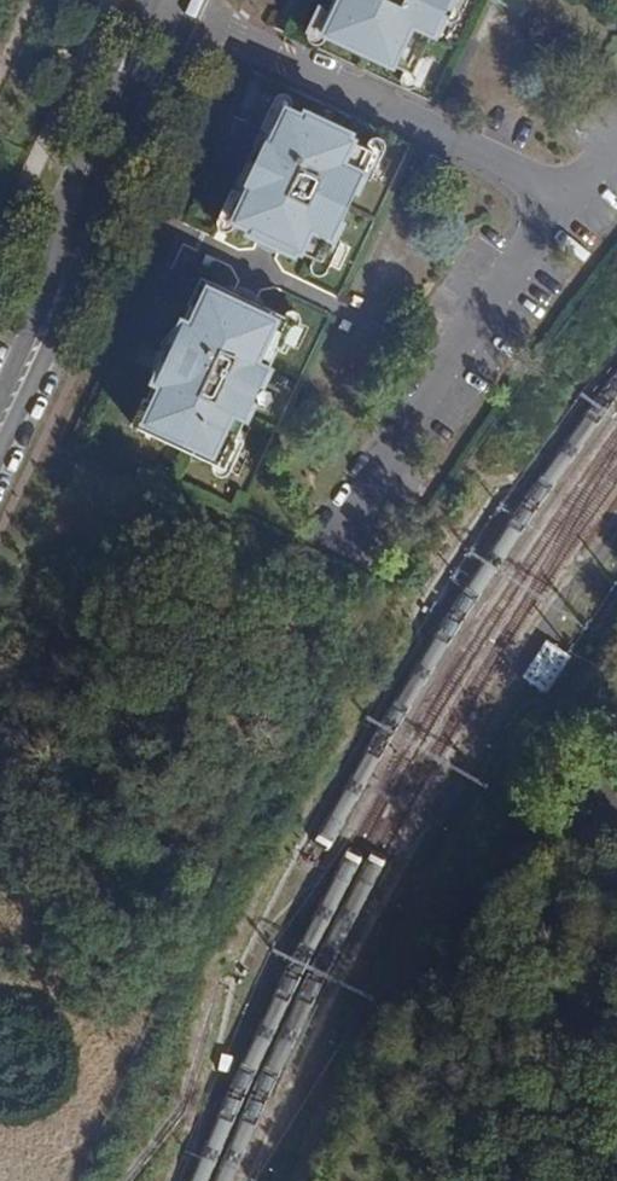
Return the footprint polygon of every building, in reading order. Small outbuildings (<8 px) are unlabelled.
[(327,12),(319,29),(328,33),(403,68),(411,72),(420,54),(431,31),(433,32),(441,15),(439,14),(444,2),(447,4),(448,0),(332,0),(327,12)] [(433,32),(439,35),(447,18),(449,20),(450,20),(453,20),(455,18),(457,17),(458,16),(458,13),(458,11),(457,9),(456,8),(453,6),(456,0),(448,0),(447,4),(444,2),(439,14),(441,15),(433,32)] [(327,12),(319,9),(309,30),(308,35),(309,38),(310,41),(312,43),(317,44),(320,44),(322,43),(324,41),(326,38),(328,33),(319,29),(327,12)] [(428,58),(420,54),(411,72),(403,68),(401,71),(400,75),(399,79),(400,82),(402,84),(404,86),(408,87),(412,86),(416,84),(418,81),(428,58)] [(261,127),(269,130),(280,106),(289,110),(291,106),(291,105),(291,103),(291,101),(291,100),(290,98),(288,96),(285,94),(283,93),(280,93),(278,95),(276,96),(274,97),(273,99),(261,127)] [(362,174),(373,150),(365,146),(347,137),(349,133),(305,113),(303,117),(289,110),(280,106),(269,130),(240,192),(229,216),(238,220),(252,227),(250,231),(293,251),(295,247),(313,255),(322,259),(334,234),(362,174)] [(373,150),(362,174),(370,178),(384,149),(385,146),(385,143),(384,141),(382,138),(381,137),(378,136),(374,135),(371,136),(370,138),(368,140),(367,142),(365,146),(373,150)] [(229,216),(240,192),(232,189),(218,217),(218,219),(218,222),(218,224),(219,226),(220,227),(222,228),(224,230),(227,230),(229,230),(232,229),(234,227),(235,226),(236,225),(236,223),(238,220),(229,216)] [(342,238),(334,234),(322,259),(313,255),(311,258),(310,260),(310,264),(310,266),(311,268),(313,270),(314,272),(316,273),(320,273),(322,273),(324,273),(326,271),(328,269),(329,267),(342,238)] [(284,314),(204,276),(184,320),(156,379),(135,424),(215,462),(223,465),(236,436),(278,348),(292,317),(284,314)] [(278,348),(286,351),(300,321),(301,318),(300,313),(298,311),(296,310),(294,309),(291,308),(289,308),(287,310),(285,311),(284,312),(284,314),(292,317),(278,348)] [(155,376),(156,379),(184,320),(181,321),(179,323),(176,325),(172,328),(169,331),(167,334),(164,337),(162,340),(161,343),(166,345),(163,351),(158,348),(158,350),(156,354),(155,358),(155,362),(155,366),(155,370),(155,374),(155,376)] [(245,440),(236,436),(223,465),(215,462),(214,463),(214,465),(214,468),(215,470),(217,472),(219,473),(221,474),(224,474),(226,474),(228,473),(229,471),(230,470),(231,469),(245,440)]
